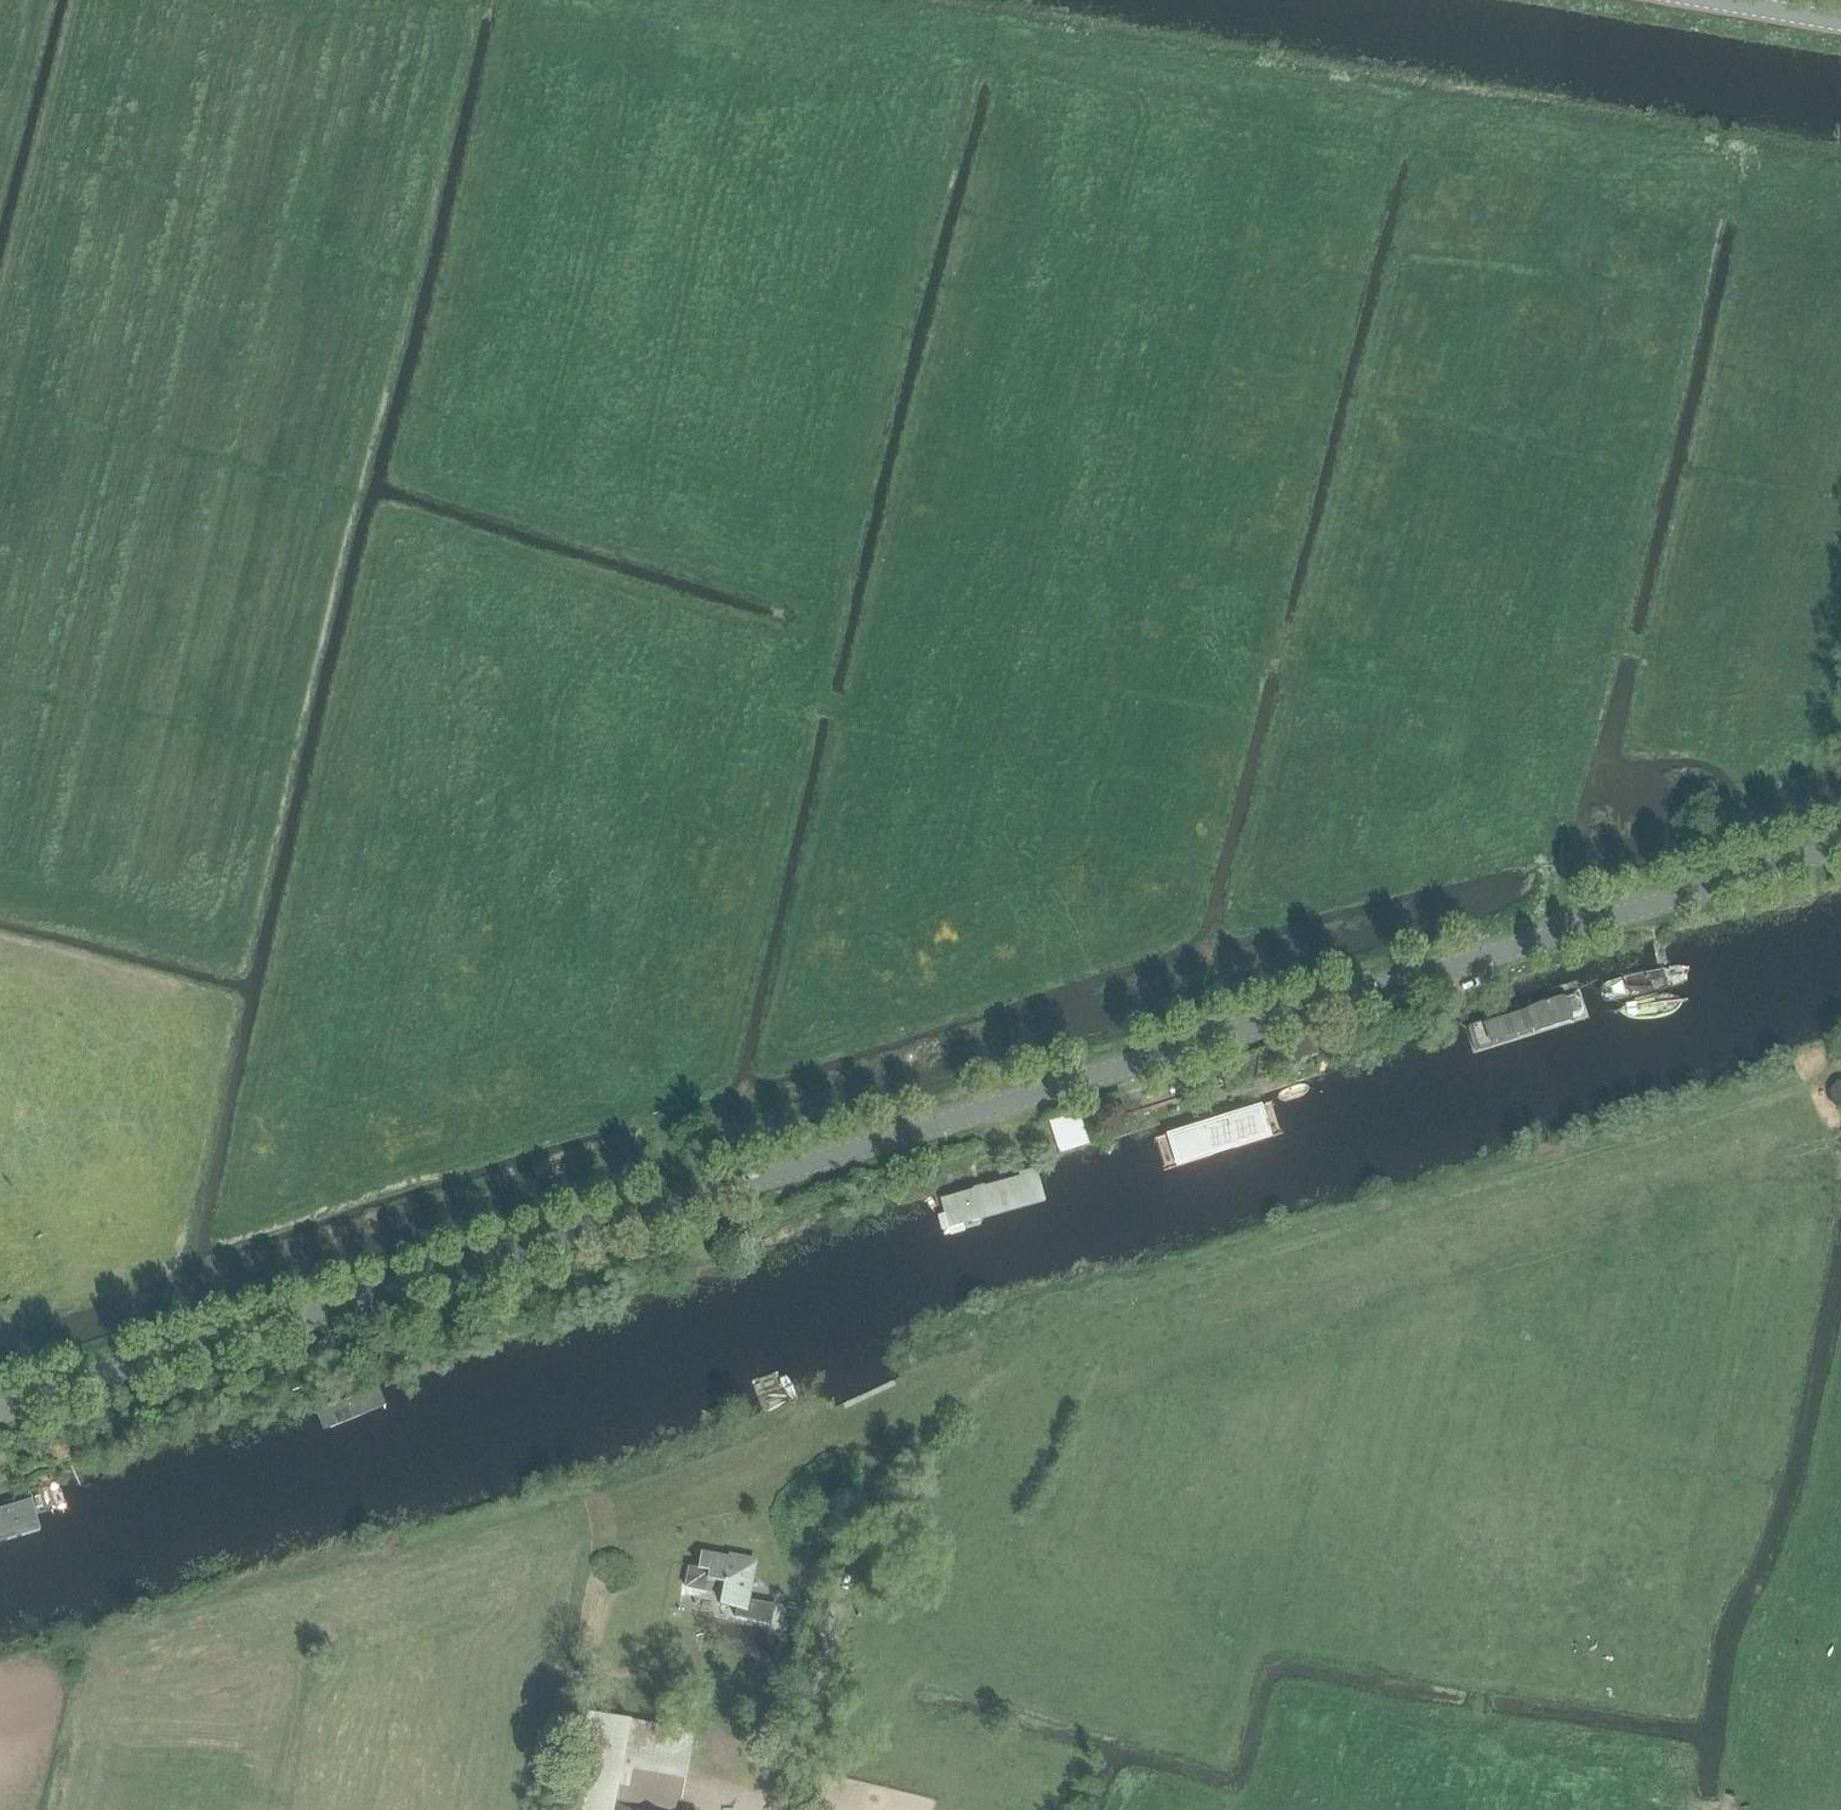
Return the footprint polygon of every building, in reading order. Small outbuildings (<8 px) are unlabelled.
[(1604,978),(1466,1024),(1474,1049),(1612,1003),(1604,978)] [(1448,992),(1421,1003),(1426,1014),(1452,1003),(1448,992)] [(1268,1061),(1296,1066),(1301,1056),(1297,1042),(1275,1049),(1268,1061)] [(1835,1080),(1828,1090),(1830,1101),(1839,1107),(1840,1107),(1840,1079),(1835,1080)] [(1269,1137),(1257,1103),(1127,1143),(1137,1176),(1269,1137)] [(1082,1145),(1075,1127),(1052,1134),(1059,1152),(1082,1145)] [(934,1200),(945,1236),(1045,1207),(1036,1169),(934,1200)] [(507,1359),(344,1397),(351,1427),(514,1390),(507,1359)] [(44,1531),(33,1492),(0,1502),(0,1544),(44,1531)] [(735,1616),(748,1619),(761,1561),(735,1555),(734,1560),(707,1554),(704,1568),(695,1566),(691,1587),(711,1591),(712,1587),(727,1590),(724,1605),(736,1608),(735,1616)] [(615,1802),(630,1721),(582,1712),(564,1809),(657,1809),(615,1802)]
